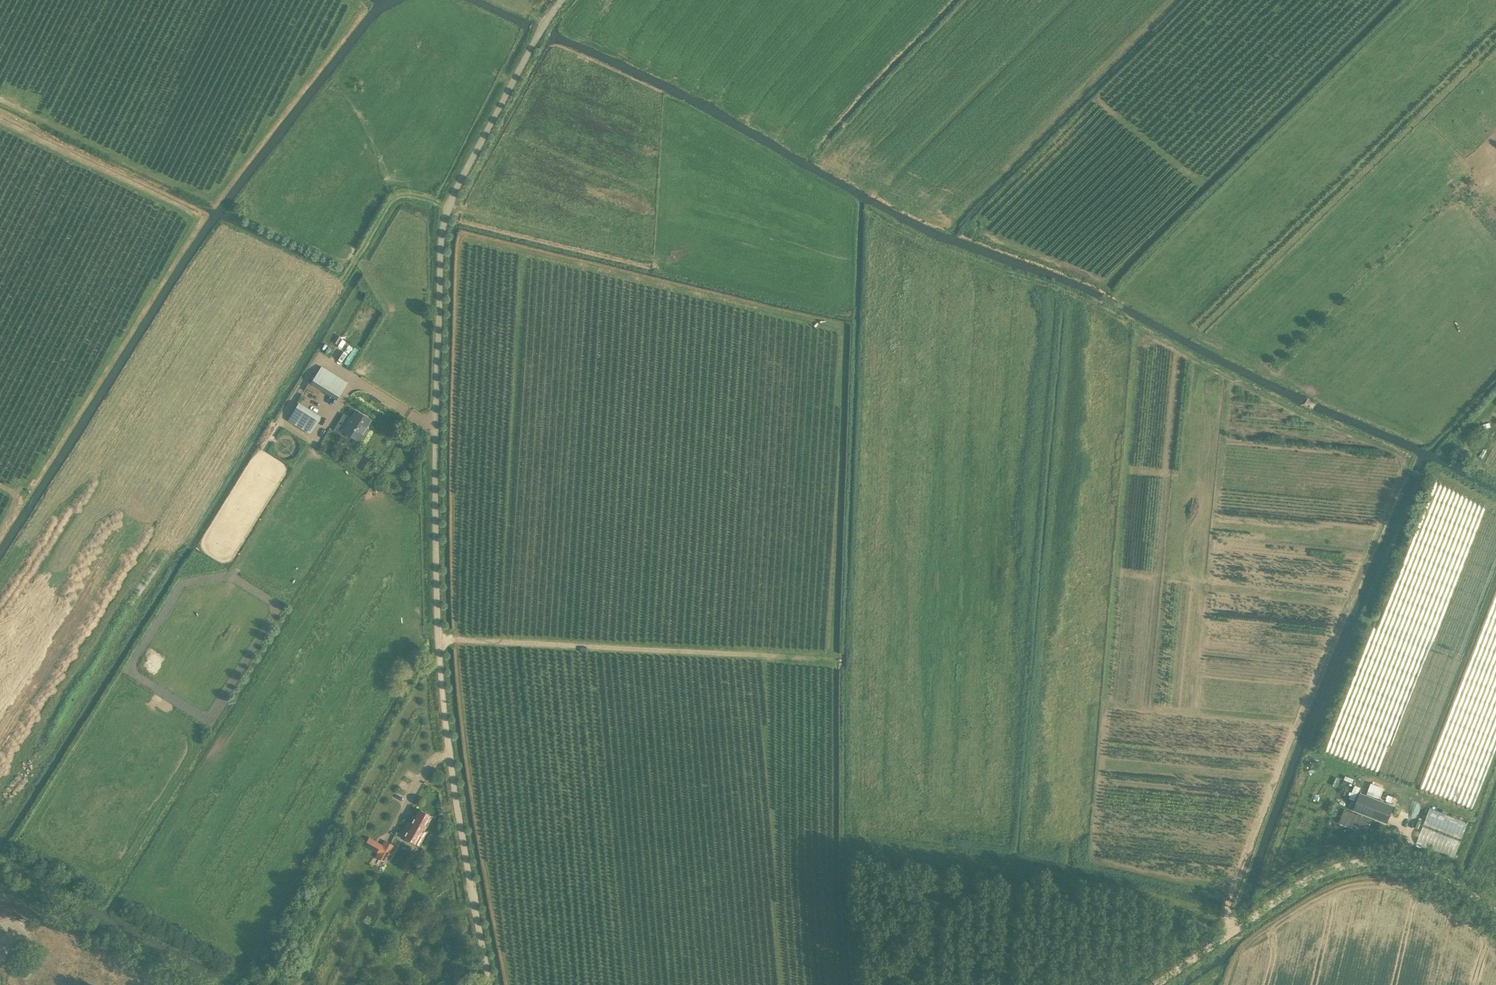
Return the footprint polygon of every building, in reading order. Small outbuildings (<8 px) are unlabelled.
[(336,399),(346,383),(321,367),(311,383),(336,399)] [(298,405),(288,421),(309,434),(319,418),(298,405)] [(370,420),(355,411),(350,418),(344,414),(335,430),(344,436),(346,434),(359,442),(367,429),(365,428),(370,420)] [(1335,753),(1339,732),(1332,730),(1328,751),(1335,753)] [(1358,763),(1379,770),(1381,764),(1374,762),(1376,755),(1368,752),(1371,746),(1364,744),(1358,763)] [(1360,793),(1353,811),(1387,825),(1394,807),(1360,793)] [(1462,838),(1468,821),(1430,807),(1424,824),(1462,838)] [(420,845),(426,833),(424,832),(432,817),(419,809),(411,824),(408,823),(401,835),(420,845)] [(1371,820),(1344,809),(1339,823),(1355,829),(1354,832),(1360,834),(1361,831),(1366,834),(1371,820)] [(1455,857),(1461,840),(1423,826),(1417,842),(1455,857)] [(377,854),(375,857),(385,862),(386,859),(394,846),(384,840),(382,843),(383,844),(382,845),(369,838),(365,846),(377,854)] [(410,872),(418,856),(411,853),(404,868),(410,872)]
